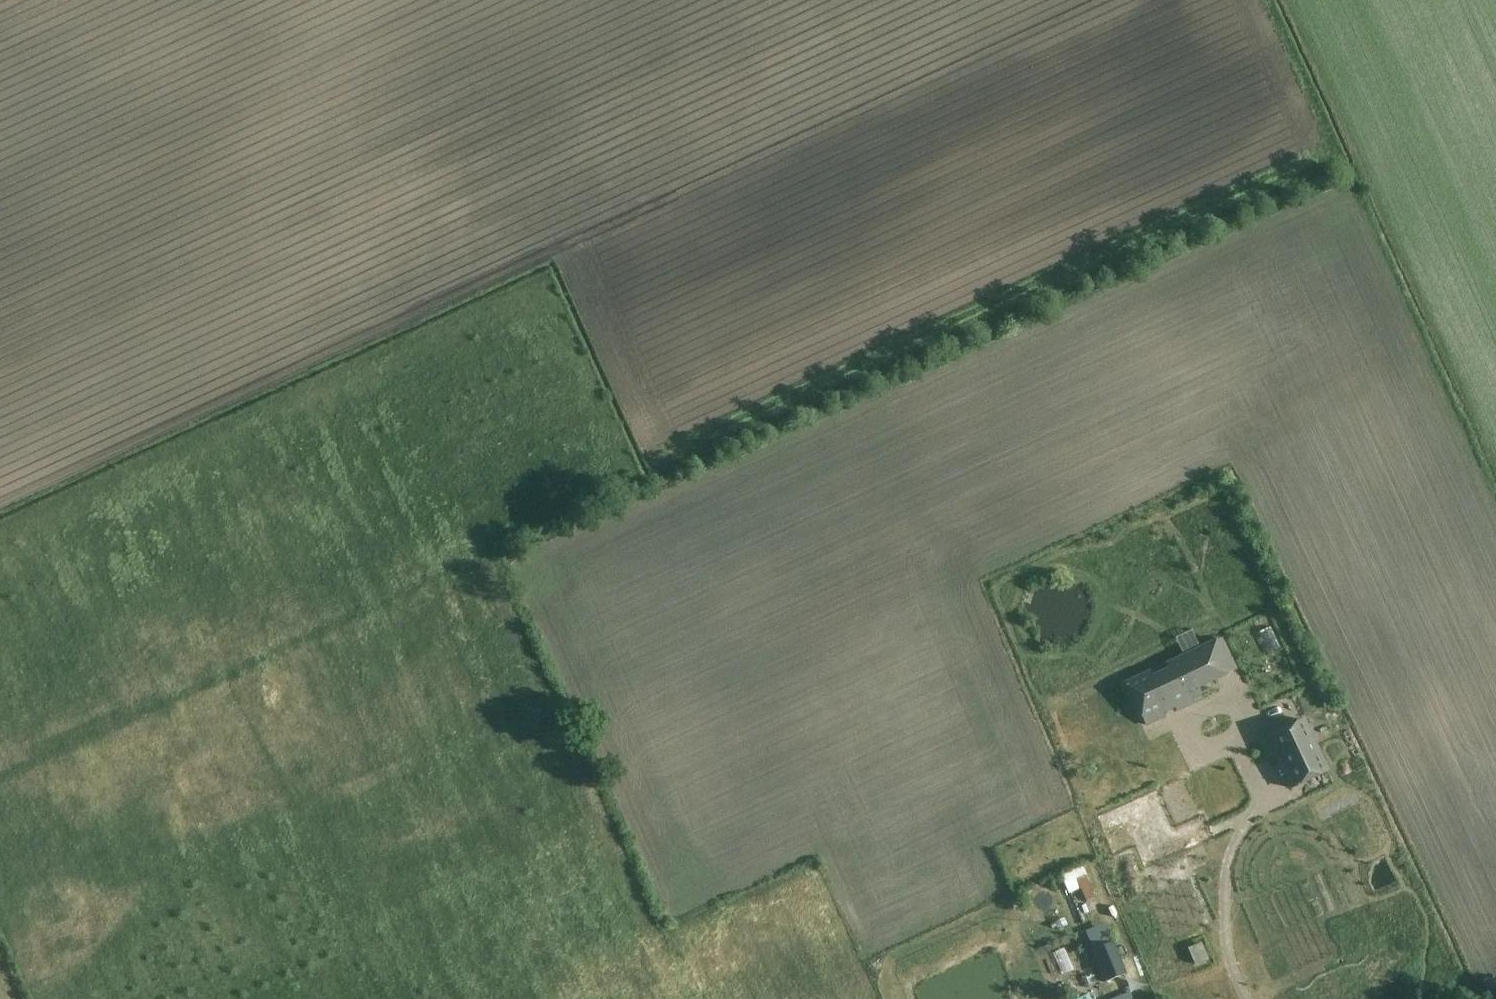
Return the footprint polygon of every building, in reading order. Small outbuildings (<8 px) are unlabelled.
[(1169,668),(1161,672),(1153,675),(1152,676),(1149,671),(1126,682),(1145,723),(1164,714),(1162,711),(1174,705),(1176,709),(1202,697),(1197,685),(1235,668),(1221,638),(1200,648),(1203,655),(1187,662),(1183,655),(1166,663),(1169,668)] [(1328,771),(1304,720),(1259,741),(1268,758),(1275,754),(1291,788),(1328,771)] [(1155,824),(1143,829),(1149,845),(1161,841),(1155,824)] [(1065,973),(1092,960),(1080,934),(1053,946),(1065,973)] [(1106,983),(1127,974),(1113,942),(1092,951),(1100,969),(1106,983)] [(1195,967),(1209,961),(1202,944),(1188,949),(1195,967)]
